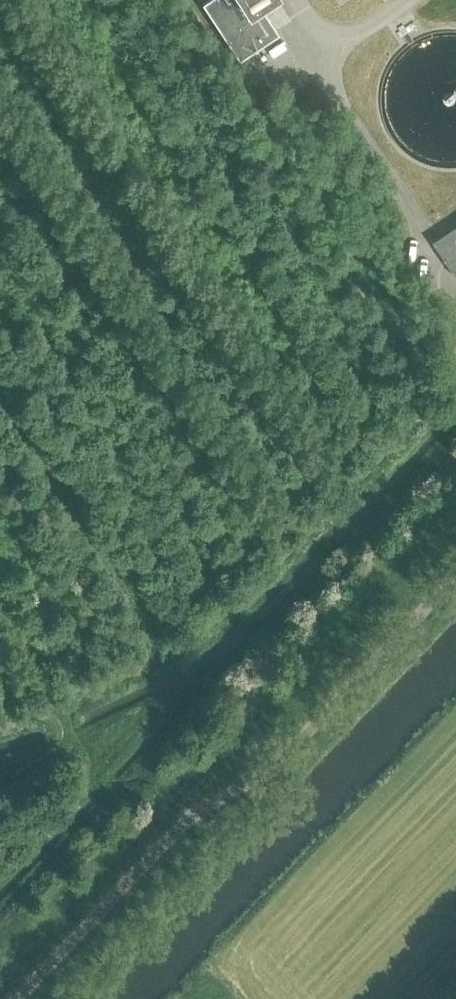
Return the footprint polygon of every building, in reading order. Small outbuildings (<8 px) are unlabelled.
[(262,0),(204,0),(203,1),(240,58),(279,32),(259,2),(262,0)] [(455,276),(455,225),(441,235),(432,241),(455,276)]
